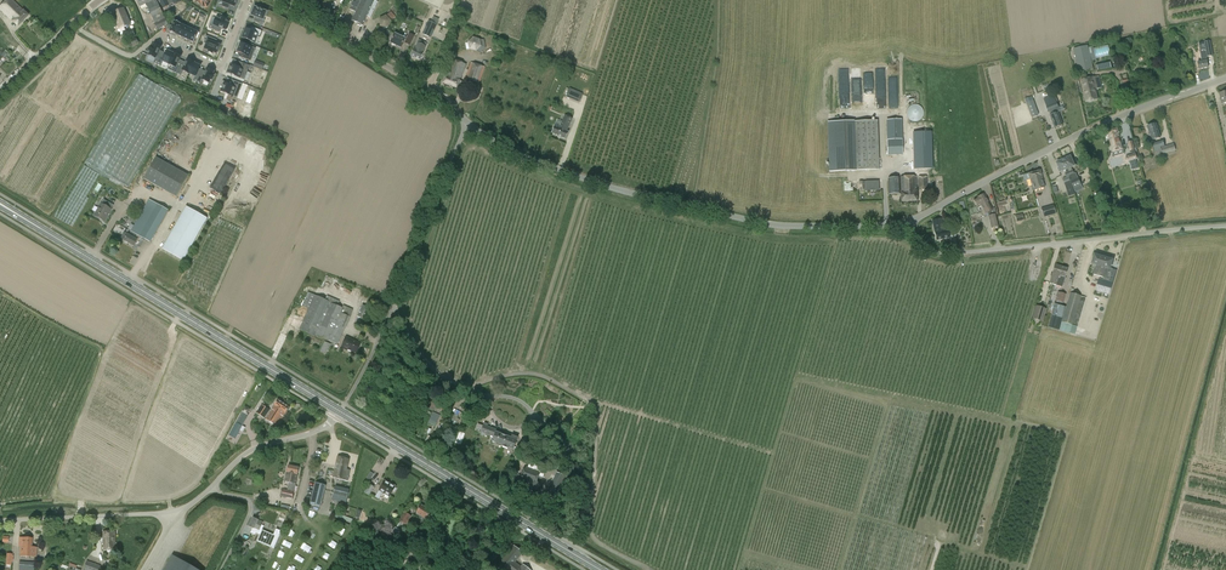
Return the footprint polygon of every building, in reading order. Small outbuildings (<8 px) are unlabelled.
[(28,15),(13,0),(6,0),(0,6),(0,10),(17,27),(28,15)] [(157,29),(168,24),(156,0),(136,0),(138,4),(138,3),(140,7),(146,4),(149,10),(155,23),(154,24),(157,29)] [(163,9),(169,6),(173,3),(174,4),(181,1),(180,0),(159,0),(163,9)] [(212,0),(192,0),(201,5),(207,8),(212,0)] [(218,5),(229,9),(230,6),(235,7),(235,6),(237,2),(238,0),(223,0),(223,2),(219,1),(218,5)] [(351,5),(349,9),(356,12),(352,21),(363,26),(367,16),(370,18),(378,2),(375,0),(354,0),(351,5)] [(270,14),(255,7),(252,16),(258,19),(257,21),(263,22),(264,20),(268,21),(270,14)] [(130,25),(124,9),(112,14),(119,29),(130,25)] [(390,21),(395,17),(391,12),(386,17),(380,20),(381,26),(387,27),(390,21)] [(210,23),(209,28),(220,32),(222,28),(226,30),(227,29),(228,26),(229,23),(225,22),(226,20),(222,19),(221,20),(216,18),(214,25),(210,23)] [(438,25),(428,20),(422,34),(432,38),(438,25)] [(170,25),(168,29),(170,30),(169,32),(176,35),(181,24),(175,21),(172,26),(170,25)] [(181,24),(176,35),(182,37),(187,27),(181,24)] [(187,27),(182,37),(188,40),(192,29),(187,27)] [(246,29),(242,38),(255,42),(257,36),(258,36),(260,37),(262,31),(252,27),(250,31),(249,31),(246,29)] [(122,33),(125,40),(135,36),(132,29),(122,33)] [(192,29),(188,40),(194,43),(199,32),(192,29)] [(401,48),(406,39),(395,33),(390,43),(401,48)] [(404,43),(410,46),(415,36),(409,33),(404,43)] [(206,36),(204,40),(207,41),(204,49),(209,51),(208,52),(213,54),(213,53),(217,54),(218,51),(220,47),(220,46),(216,44),(217,40),(206,36)] [(480,39),(473,37),(467,42),(469,49),(476,51),(477,50),(481,52),(485,47),(484,40),(480,39)] [(129,48),(139,44),(136,38),(126,42),(129,48)] [(414,49),(411,56),(420,60),(423,53),(427,44),(420,40),(416,49),(414,49)] [(1198,63),(1197,63),(1199,70),(1208,68),(1207,62),(1206,62),(1205,58),(1206,57),(1213,56),(1210,41),(1204,42),(1205,51),(1200,52),(1201,61),(1198,61),(1198,63)] [(150,52),(149,55),(155,58),(153,63),(157,65),(162,54),(158,52),(161,46),(154,43),(152,47),(151,46),(149,51),(150,52)] [(237,50),(237,52),(239,53),(240,53),(239,56),(250,61),(255,49),(240,43),(238,48),(237,50)] [(1094,70),(1088,47),(1074,50),(1079,73),(1094,70)] [(162,54),(157,65),(161,66),(163,62),(169,65),(175,53),(168,50),(165,56),(162,54)] [(175,53),(169,65),(175,68),(173,72),(177,74),(182,63),(178,62),(181,55),(175,53)] [(182,63),(177,74),(180,75),(182,71),(189,74),(194,62),(188,59),(185,65),(182,63)] [(456,88),(464,64),(450,59),(442,83),(456,88)] [(1098,72),(1112,68),(1110,60),(1096,64),(1098,72)] [(244,80),(249,66),(236,61),(234,66),(231,65),(228,74),(244,80)] [(194,62),(189,74),(195,77),(193,81),(197,83),(201,72),(198,71),(201,64),(194,62)] [(485,67),(470,62),(465,81),(478,85),(483,73),(485,67)] [(201,72),(197,83),(200,84),(202,80),(209,83),(211,80),(212,80),(214,75),(213,75),(215,71),(208,68),(205,74),(201,72)] [(132,187),(179,96),(136,73),(90,164),(104,171),(103,173),(132,187)] [(1095,89),(1101,88),(1099,76),(1081,80),(1086,102),(1098,99),(1095,89)] [(873,78),(865,79),(867,107),(874,107),(874,99),(871,99),(870,91),(874,91),(873,78)] [(225,83),(221,92),(233,97),(233,96),(237,98),(242,85),(242,84),(229,79),(227,84),(225,83)] [(582,94),(569,89),(566,96),(579,101),(582,94)] [(1064,125),(1059,112),(1058,112),(1056,108),(1059,107),(1057,103),(1055,99),(1054,99),(1053,96),(1044,99),(1047,107),(1046,107),(1048,111),(1051,110),(1053,114),(1051,115),(1056,128),(1064,125)] [(1028,103),(1034,117),(1041,114),(1035,100),(1028,103)] [(907,116),(908,118),(910,120),(912,121),(915,122),(918,121),(920,120),(922,118),(923,116),(924,113),(923,110),(922,108),(920,106),(918,105),(915,104),(912,105),(910,106),(908,108),(907,110),(906,113),(907,116)] [(551,133),(553,134),(565,139),(568,132),(568,131),(567,131),(566,131),(571,118),(564,115),(558,127),(554,126),(551,133)] [(854,171),(879,171),(878,121),(853,122),(854,171)] [(827,122),(829,171),(854,171),(853,122),(827,122)] [(1155,124),(1154,124),(1152,124),(1152,125),(1147,127),(1151,141),(1160,138),(1156,124),(1155,124)] [(902,139),(902,128),(886,129),(887,140),(887,155),(903,155),(902,139)] [(1120,142),(1117,133),(1118,133),(1117,128),(1107,131),(1111,145),(1113,153),(1122,150),(1120,142)] [(924,129),(908,130),(909,175),(927,174),(924,129)] [(1165,156),(1164,154),(1176,151),(1174,144),(1165,146),(1163,140),(1152,143),(1157,159),(1165,156)] [(1137,159),(1136,153),(1126,156),(1127,162),(1137,159)] [(1067,169),(1070,175),(1070,176),(1071,180),(1071,181),(1072,185),(1074,189),(1080,186),(1082,185),(1076,173),(1074,173),(1073,170),(1071,167),(1076,165),(1074,161),(1073,161),(1071,156),(1069,157),(1069,156),(1066,157),(1066,158),(1063,159),(1067,169)] [(156,157),(144,179),(176,197),(188,175),(156,157)] [(1057,162),(1056,163),(1058,167),(1057,168),(1059,172),(1060,172),(1065,170),(1066,171),(1067,173),(1065,173),(1067,177),(1062,179),(1065,185),(1069,196),(1074,194),(1070,181),(1071,181),(1071,180),(1070,176),(1070,175),(1067,169),(1063,159),(1060,161),(1060,160),(1057,161),(1057,162)] [(83,203),(95,178),(95,175),(99,174),(100,171),(98,172),(92,169),(88,169),(87,165),(84,166),(82,171),(78,172),(63,201),(65,203),(67,202),(71,204),(64,205),(64,207),(61,207),(62,209),(59,215),(70,220),(75,211),(76,211),(79,205),(83,204),(83,203)] [(1045,188),(1040,170),(1028,174),(1033,191),(1045,188)] [(927,177),(901,178),(902,202),(917,201),(916,178),(918,178),(918,188),(927,188),(927,177)] [(900,195),(899,179),(887,179),(888,195),(900,195)] [(879,181),(866,182),(866,191),(879,191),(879,181)] [(977,198),(974,199),(977,205),(980,204),(983,209),(985,213),(988,212),(989,216),(996,214),(995,208),(993,210),(990,205),(984,193),(977,197),(977,198)] [(128,234),(124,241),(134,246),(135,244),(136,244),(142,238),(151,243),(169,211),(149,199),(131,231),(131,232),(129,235),(128,234)] [(107,218),(111,209),(110,208),(112,204),(103,200),(101,204),(101,203),(94,216),(104,221),(106,217),(107,218)] [(1041,208),(1044,217),(1056,213),(1054,205),(1041,208)] [(186,206),(162,249),(184,261),(208,218),(186,206)] [(999,227),(996,214),(989,216),(988,216),(990,220),(989,220),(990,222),(991,229),(999,227)] [(950,237),(948,229),(943,230),(941,219),(932,220),(936,239),(941,238),(950,237)] [(1093,274),(1100,276),(1105,259),(1095,256),(1093,264),(1092,268),(1095,268),(1093,274)] [(1099,279),(1097,285),(1095,291),(1109,295),(1112,285),(1112,284),(1108,282),(1112,269),(1109,268),(1112,260),(1105,259),(1100,276),(1106,278),(1105,281),(1099,279)] [(1049,284),(1057,286),(1062,265),(1055,263),(1049,284)] [(1067,267),(1062,265),(1057,286),(1061,287),(1062,285),(1067,267)] [(338,345),(350,317),(353,311),(352,309),(343,305),(342,308),(338,306),(340,301),(328,296),(326,300),(307,292),(302,306),(308,309),(299,330),(315,337),(315,335),(338,345)] [(1086,298),(1070,293),(1066,307),(1061,305),(1062,302),(1063,303),(1064,303),(1066,294),(1058,292),(1055,300),(1056,301),(1048,327),(1059,330),(1061,322),(1062,323),(1060,331),(1075,335),(1077,327),(1086,298)] [(365,327),(372,309),(362,305),(354,323),(365,327)] [(1046,309),(1036,306),(1032,318),(1042,322),(1046,309)] [(345,350),(346,348),(357,353),(361,343),(346,337),(341,348),(345,350)] [(326,354),(331,344),(324,341),(320,351),(326,354)] [(445,405),(429,399),(427,405),(443,411),(445,405)] [(289,407),(278,400),(265,419),(277,426),(289,407)] [(261,404),(255,413),(264,419),(270,410),(261,404)] [(236,422),(229,435),(235,439),(240,430),(243,432),(245,428),(236,422)] [(492,441),(502,445),(506,436),(496,432),(497,430),(483,425),(481,432),(494,437),(492,441)] [(518,438),(512,436),(511,438),(506,436),(502,445),(502,447),(508,449),(508,447),(513,449),(518,438)] [(350,470),(347,469),(349,459),(338,456),(333,477),(344,480),(347,481),(350,470)] [(295,484),(297,475),(299,468),(288,465),(284,481),(289,482),(287,490),(283,489),(281,497),(292,499),(294,492),(296,493),(297,486),(296,486),(296,484),(295,484)] [(540,472),(525,466),(521,479),(530,483),(528,487),(538,491),(541,483),(537,482),(539,476),(538,475),(540,472)] [(564,483),(554,479),(544,507),(554,511),(564,483)] [(379,490),(375,497),(379,499),(383,492),(390,497),(395,487),(385,481),(379,490)] [(320,508),(326,485),(315,482),(310,505),(320,508)] [(369,483),(363,492),(369,496),(371,492),(374,487),(369,483)] [(335,486),(332,500),(334,501),(333,503),(337,504),(337,501),(346,504),(348,497),(347,497),(349,489),(335,486)] [(416,513),(415,515),(418,517),(419,515),(426,519),(431,511),(421,505),(416,513)] [(411,516),(405,512),(399,521),(406,525),(411,516)] [(262,530),(260,529),(260,528),(262,529),(263,526),(261,525),(263,522),(253,518),(249,526),(254,528),(251,533),(255,535),(256,533),(260,534),(257,541),(261,542),(263,539),(272,543),(276,536),(262,529),(262,530)] [(103,551),(116,550),(115,531),(103,532),(103,536),(102,536),(100,539),(100,541),(102,542),(103,542),(103,551)] [(37,547),(32,547),(32,539),(22,538),(19,538),(19,541),(22,541),(22,546),(20,546),(19,556),(36,557),(37,547)] [(329,546),(334,549),(338,544),(332,541),(329,546)] [(306,550),(309,545),(304,542),(301,548),(306,550)] [(523,553),(513,545),(496,567),(500,569),(530,569),(523,564),(521,567),(515,562),(523,553)] [(11,565),(11,560),(13,561),(13,556),(12,555),(12,554),(6,554),(5,565),(11,565)] [(172,555),(163,569),(198,569),(172,555)] [(84,569),(83,569),(99,569),(101,566),(87,561),(84,569)]
